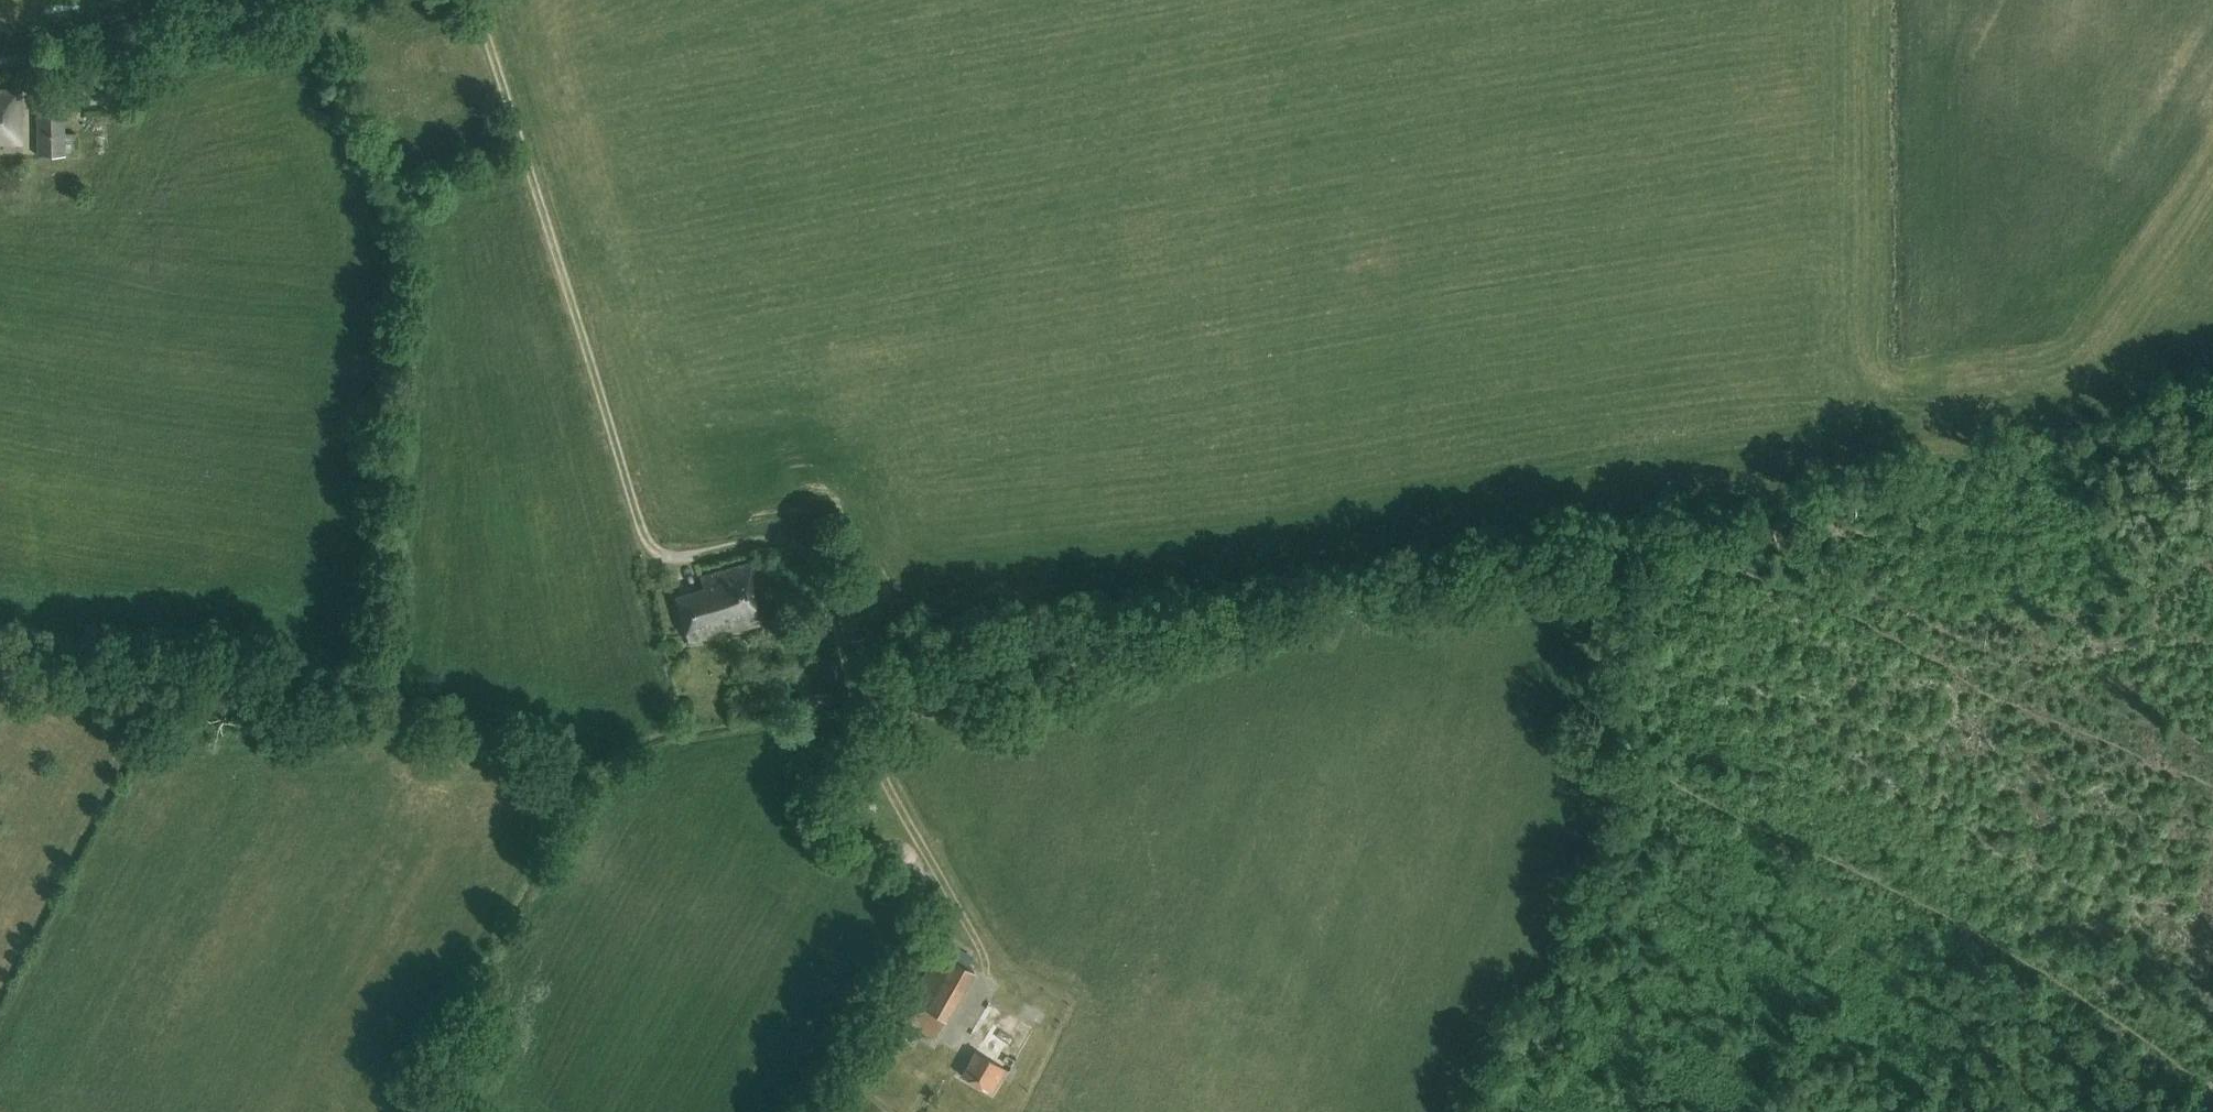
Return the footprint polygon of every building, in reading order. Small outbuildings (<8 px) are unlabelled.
[(21,146),(23,145),(23,144),(23,91),(23,90),(21,89),(0,89),(0,147),(21,146)] [(39,157),(67,156),(67,134),(66,109),(38,109),(39,157)] [(690,641),(770,621),(764,601),(761,603),(756,584),(759,583),(752,562),(700,576),(703,588),(675,597),(690,641)] [(823,709),(822,692),(805,693),(806,710),(823,709)] [(946,1021),(974,972),(939,950),(898,1017),(934,1039),(946,1021)] [(967,1062),(996,1085),(1012,1065),(983,1042),(967,1062)]
